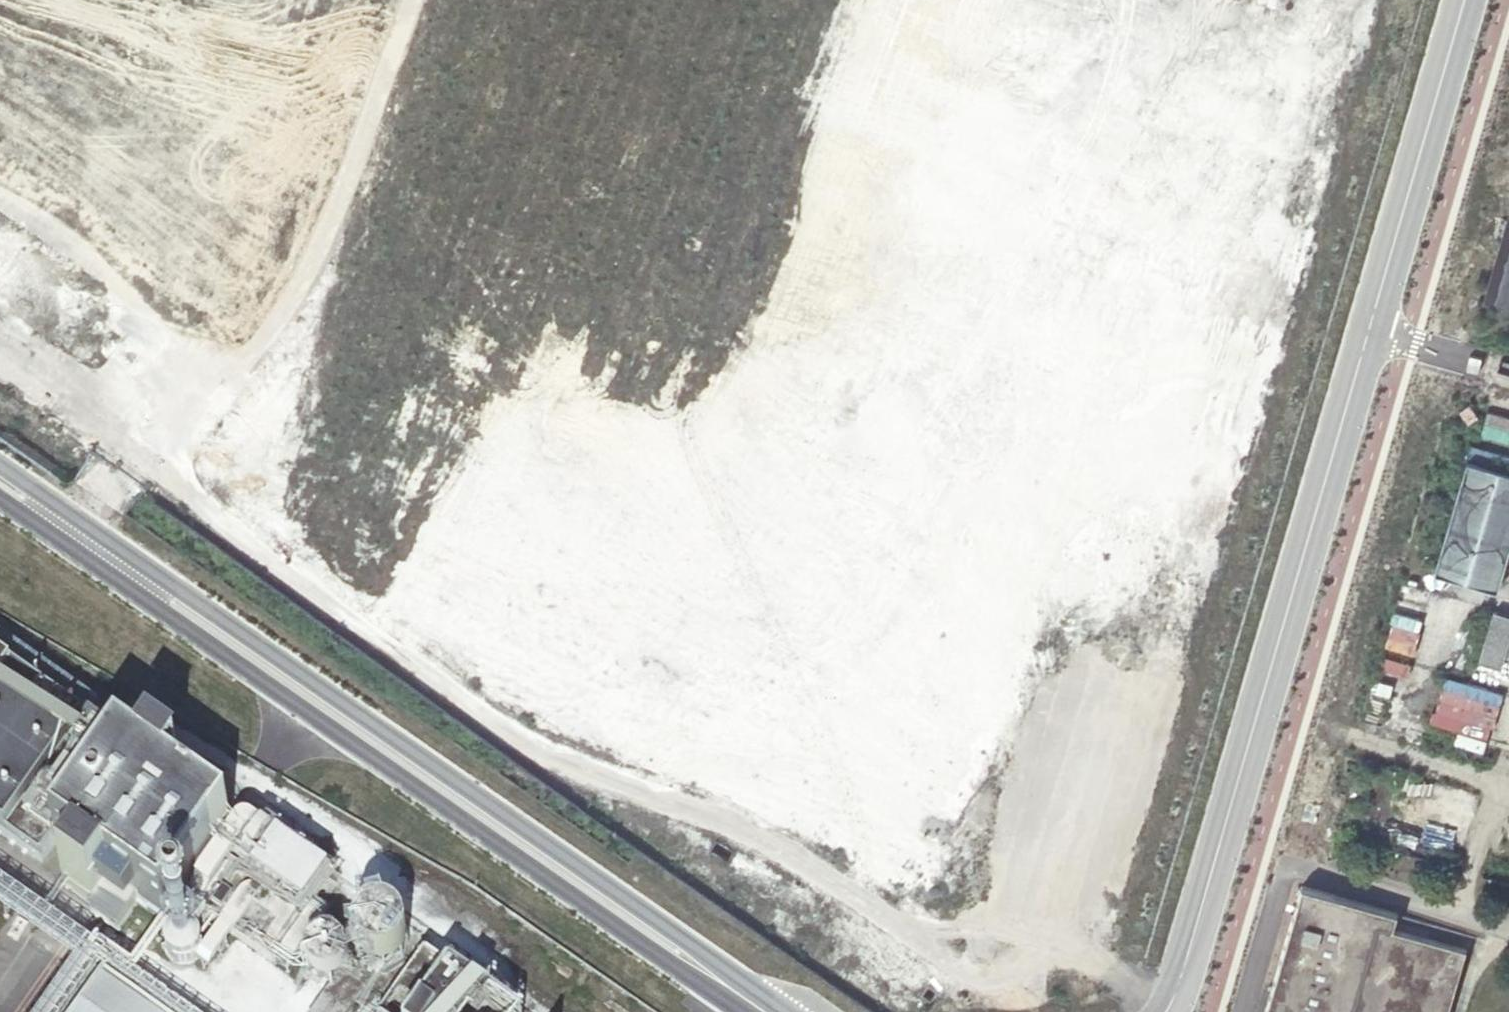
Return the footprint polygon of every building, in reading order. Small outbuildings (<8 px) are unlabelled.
[(208,0),(107,0),(115,81),(215,72),(208,0)] [(821,15),(842,21),(840,28),(862,33),(870,0),(825,0),(821,15)] [(1162,117),(1196,0),(1090,0),(1090,2),(1133,15),(1140,25),(1123,36),(1119,33),(1113,37),(1086,30),(1078,42),(1094,47),(1091,48),(1136,61),(1128,88),(1152,95),(1161,108),(1116,95),(1135,122),(1117,134),(1128,140),(1162,117)] [(1221,20),(1237,52),(1262,39),(1246,7),(1221,20)] [(1104,103),(1116,95),(1112,94),(1096,83),(1091,100),(1104,103)] [(427,143),(401,229),(479,252),(505,167),(427,143)] [(700,169),(718,216),(763,199),(745,153),(700,169)] [(628,213),(553,178),(516,257),(591,292),(628,213)] [(1475,295),(1508,305),(1508,185),(1475,295)] [(181,243),(231,278),(255,245),(204,210),(181,243)] [(686,232),(680,321),(766,327),(772,238),(686,232)] [(364,283),(392,360),(467,333),(439,256),(364,283)] [(88,314),(3,266),(0,271),(0,301),(73,341),(88,314)] [(585,298),(499,298),(499,385),(585,385),(585,298)] [(790,354),(840,362),(849,307),(799,299),(790,354)] [(707,330),(638,366),(680,446),(749,410),(707,330)] [(808,457),(821,405),(771,393),(758,445),(808,457)] [(1450,399),(1442,424),(1472,431),(1471,437),(1498,444),(1503,424),(1508,426),(1508,412),(1505,411),(1506,407),(1483,401),(1481,408),(1450,399)] [(491,401),(443,472),(515,520),(562,449),(491,401)] [(1461,461),(1429,568),(1488,586),(1508,517),(1508,475),(1461,461)] [(690,502),(668,466),(648,470),(604,496),(612,531),(628,559),(669,550),(691,537),(695,536),(707,557),(703,539),(735,591),(762,586),(799,563),(792,531),(770,495),(732,503),(716,512),(721,511),(700,524),(692,510),(690,502)] [(1010,579),(1020,516),(985,510),(976,574),(1010,579)] [(593,574),(589,640),(652,643),(656,577),(593,574)] [(697,614),(695,668),(758,669),(759,603),(710,602),(709,615),(697,614)] [(1507,617),(1486,611),(1473,657),(1494,664),(1507,617)] [(582,659),(579,687),(561,685),(557,722),(624,729),(631,665),(582,659)] [(1441,673),(1432,710),(1491,724),(1500,687),(1441,673)] [(0,724),(0,831),(56,870),(69,852),(94,869),(77,893),(107,914),(103,918),(132,938),(151,910),(179,930),(195,907),(285,970),(342,888),(291,851),(267,886),(251,875),(276,841),(254,825),(245,838),(185,796),(158,776),(14,675),(0,696),(0,710),(7,714),(0,724)] [(739,715),(699,687),(664,738),(705,765),(739,715)] [(168,763),(158,776),(185,796),(195,783),(190,780),(168,763)] [(192,779),(191,780),(217,799),(218,798),(192,779)] [(1457,818),(1410,804),(1400,837),(1449,851),(1457,818)] [(1296,885),(1259,1011),(1437,1011),(1455,949),(1384,928),(1387,913),(1296,885)] [(332,1011),(367,1011),(395,972),(400,976),(420,966),(422,963),(423,946),(417,942),(393,925),(332,1011)] [(181,940),(178,944),(176,948),(175,952),(175,957),(176,961),(178,965),(181,969),(184,971),(188,974),(192,976),(196,976),(201,975),(205,974),(209,972),(212,969),(214,965),(216,961),(217,957),(217,952),(216,948),(215,944),(212,940),(209,938),(205,935),(201,934),(196,933),(192,934),(188,935),(184,937),(181,940)] [(441,959),(403,1011),(515,1011),(453,968),(441,959)] [(117,1011),(153,1011),(129,995),(117,1011)]
